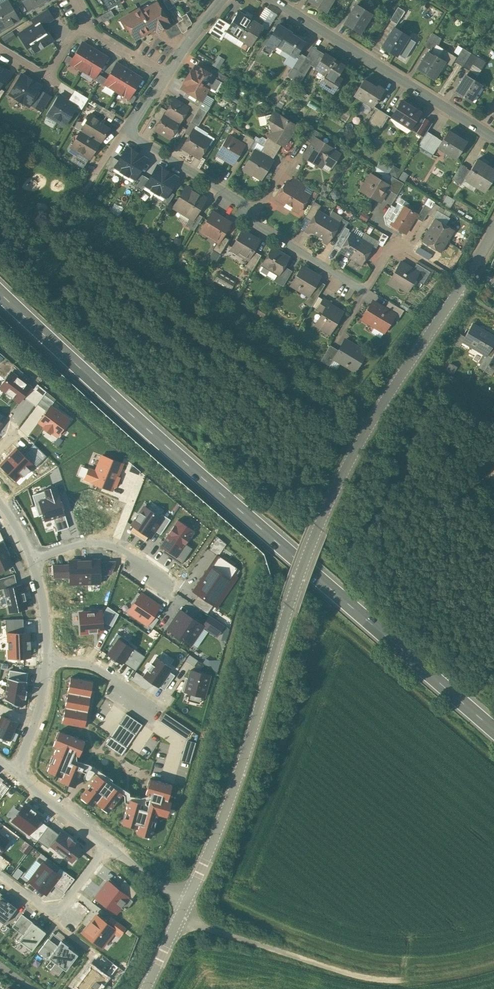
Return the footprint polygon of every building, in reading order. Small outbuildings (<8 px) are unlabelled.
[(7,0),(0,4),(0,14),(7,26),(18,19),(7,0)] [(28,9),(39,3),(38,0),(22,0),(28,9)] [(308,1),(323,10),(330,0),(309,0),(308,1)] [(156,2),(140,11),(139,8),(122,18),(134,39),(150,29),(152,32),(168,23),(156,2)] [(357,4),(345,22),(358,31),(366,19),(368,20),(372,13),(357,4)] [(182,19),(175,5),(168,9),(175,21),(176,23),(182,19)] [(264,19),(261,24),(267,28),(276,12),(264,6),(259,15),(264,19)] [(405,11),(398,6),(390,19),(397,23),(405,11)] [(110,8),(100,14),(104,21),(114,15),(110,8)] [(38,22),(41,26),(52,18),(47,9),(31,18),(35,24),(38,22)] [(229,25),(225,30),(238,38),(250,19),(237,11),(229,25)] [(261,26),(250,19),(238,38),(250,45),(261,26)] [(175,21),(164,27),(171,38),(181,32),(176,23),(175,21)] [(229,25),(223,21),(216,33),(222,36),(225,30),(229,25)] [(35,24),(19,34),(27,47),(31,45),(35,50),(53,40),(48,31),(45,33),(41,26),(38,22),(35,24)] [(278,24),(262,50),(269,54),(276,44),(275,43),(284,28),(278,24)] [(409,36),(395,27),(391,33),(390,32),(382,46),(396,55),(409,36)] [(284,28),(275,43),(276,44),(283,49),(280,53),(287,57),(290,53),(294,56),(297,51),(303,42),(290,34),(291,32),(284,28)] [(432,33),(424,46),(430,49),(437,37),(432,33)] [(106,57),(82,42),(70,62),(94,77),(106,57)] [(464,48),(456,61),(462,66),(471,53),(464,48)] [(456,57),(444,49),(439,57),(444,60),(443,61),(450,66),(456,57)] [(287,57),(284,62),(292,67),(300,53),(297,51),(294,56),(290,53),(287,57)] [(435,55),(428,51),(422,61),(423,61),(419,69),(433,78),(443,61),(444,60),(439,57),(436,54),(435,55)] [(300,53),(292,67),(297,70),(306,56),(300,53)] [(324,53),(315,68),(326,74),(326,75),(325,76),(333,81),(337,75),(343,65),(324,53)] [(471,53),(462,66),(469,70),(478,57),(471,53)] [(218,54),(212,64),(219,68),(225,58),(218,54)] [(306,56),(297,70),(305,75),(313,61),(306,56)] [(140,77),(116,63),(104,83),(128,97),(140,77)] [(210,74),(195,65),(192,71),(191,70),(188,76),(208,89),(209,89),(215,78),(215,77),(210,74)] [(228,77),(213,68),(210,74),(215,77),(215,78),(222,82),(225,84),(228,77)] [(21,74),(9,93),(15,97),(15,98),(22,102),(22,101),(29,105),(30,104),(38,89),(41,86),(34,82),(34,81),(28,77),(28,78),(21,74)] [(333,81),(325,76),(326,75),(326,74),(320,83),(332,90),(332,91),(341,78),(337,75),(333,81)] [(481,84),(467,74),(455,92),(469,101),(481,84)] [(208,89),(188,76),(184,82),(185,83),(182,88),(186,91),(201,100),(208,89)] [(215,78),(209,89),(216,93),(222,82),(215,78)] [(376,87),(363,79),(354,94),(373,106),(376,101),(383,90),(376,86),(376,87)] [(49,96),(38,89),(30,104),(41,110),(49,96)] [(201,100),(186,91),(183,97),(189,101),(198,106),(201,100)] [(57,93),(45,112),(52,116),(52,117),(58,121),(58,120),(65,124),(66,123),(75,108),(77,105),(70,101),(71,100),(64,96),(64,97),(57,93)] [(186,106),(174,99),(167,110),(165,114),(164,114),(178,123),(179,122),(177,121),(180,117),(183,119),(188,110),(189,108),(186,106)] [(198,106),(189,101),(186,106),(189,108),(188,110),(195,114),(199,107),(198,106)] [(401,101),(392,115),(410,126),(411,125),(414,119),(419,112),(401,101)] [(115,114),(102,106),(99,111),(112,119),(115,114)] [(167,110),(159,106),(154,116),(160,120),(164,114),(165,114),(167,110)] [(195,114),(190,122),(196,126),(198,125),(207,111),(199,107),(195,114)] [(383,111),(377,108),(368,122),(374,125),(383,111)] [(388,115),(383,111),(374,125),(380,129),(388,115)] [(295,125),(275,112),(264,115),(265,116),(266,116),(268,123),(266,123),(267,124),(268,124),(269,129),(271,129),(271,130),(268,136),(281,144),(282,143),(284,145),(292,133),(291,132),(295,125)] [(103,121),(90,113),(88,116),(85,117),(82,121),(83,125),(80,130),(99,142),(100,142),(108,128),(101,124),(103,121)] [(160,120),(155,129),(169,138),(178,123),(164,114),(165,114),(164,114),(160,120)] [(424,118),(421,123),(414,119),(411,125),(414,127),(413,128),(423,135),(426,130),(431,123),(424,118)] [(320,132),(312,128),(305,139),(312,143),(315,138),(316,138),(320,132)] [(99,142),(80,130),(78,134),(74,135),(73,137),(76,150),(79,151),(89,157),(89,158),(99,142)] [(193,130),(182,147),(199,157),(207,143),(203,141),(205,137),(193,130)] [(423,135),(417,145),(422,148),(432,133),(426,130),(423,135)] [(453,134),(448,130),(438,146),(456,157),(466,142),(459,138),(459,137),(453,133),(453,134)] [(432,133),(422,148),(429,152),(438,137),(432,133)] [(254,139),(246,134),(240,143),(244,145),(242,148),(247,151),(254,139)] [(240,143),(228,136),(219,151),(225,155),(224,158),(233,163),(242,148),(244,145),(240,143)] [(281,144),(268,136),(266,140),(268,141),(265,146),(276,153),(281,144)] [(316,138),(315,138),(312,143),(304,156),(307,158),(306,159),(307,164),(311,166),(315,165),(316,164),(320,166),(323,161),(332,166),(339,154),(331,149),(331,148),(316,138)] [(131,149),(126,146),(118,160),(112,170),(113,170),(132,181),(132,182),(138,172),(146,159),(142,156),(131,149)] [(276,153),(265,146),(260,154),(271,160),(276,153)] [(260,154),(254,150),(243,169),(250,174),(254,172),(261,176),(259,179),(260,179),(272,160),(260,154)] [(89,157),(79,151),(73,162),(83,168),(89,157)] [(113,157),(106,169),(111,172),(118,160),(113,157)] [(476,159),(466,176),(474,181),(473,184),(484,190),(493,174),(493,170),(476,159)] [(393,164),(389,172),(397,177),(401,168),(393,164)] [(461,164),(452,179),(457,182),(467,167),(461,164)] [(161,167),(157,165),(149,178),(143,188),(143,189),(143,188),(162,200),(163,200),(169,191),(177,177),(173,174),(161,167)] [(132,182),(131,184),(136,187),(143,175),(138,172),(132,182)] [(387,183),(371,174),(365,183),(369,186),(365,192),(380,201),(385,193),(383,192),(385,187),(388,184),(387,183)] [(143,175),(136,187),(141,190),(149,178),(144,175),(143,175)] [(404,183),(392,176),(387,183),(388,184),(385,187),(397,194),(404,183)] [(290,184),(301,191),(305,185),(293,178),(290,184)] [(290,184),(286,182),(277,197),(285,202),(283,205),(290,209),(291,206),(298,210),(306,197),(300,193),(301,191),(290,184)] [(205,198),(186,186),(173,207),(190,216),(193,218),(205,198)] [(163,200),(162,203),(167,206),(174,194),(169,191),(163,200)] [(305,216),(311,219),(317,209),(320,204),(314,201),(305,216)] [(403,208),(405,206),(398,201),(395,206),(391,204),(384,215),(385,224),(390,227),(392,224),(389,223),(398,207),(401,208),(403,208)] [(434,201),(431,207),(427,214),(433,217),(440,205),(434,201)] [(431,207),(424,203),(416,217),(422,221),(427,214),(431,207)] [(401,208),(398,207),(389,223),(392,224),(405,232),(416,213),(405,206),(403,208),(401,208)] [(317,234),(328,216),(317,209),(311,219),(304,229),(308,232),(313,231),(317,234)] [(230,222),(212,211),(203,226),(209,229),(206,234),(218,241),(230,222)] [(196,212),(193,218),(190,216),(185,225),(194,230),(202,216),(196,212)] [(339,222),(328,216),(317,234),(323,237),(323,241),(327,243),(333,233),(339,222)] [(342,217),(339,222),(333,233),(339,237),(348,221),(342,217)] [(454,229),(434,218),(428,229),(448,240),(454,229)] [(448,240),(428,229),(421,241),(440,252),(448,240)] [(258,239),(242,230),(231,248),(237,251),(237,255),(242,257),(246,256),(249,258),(254,251),(252,250),(258,239)] [(361,238),(350,232),(339,251),(350,257),(361,238)] [(388,235),(382,232),(377,242),(382,246),(388,235)] [(218,241),(217,240),(212,249),(220,254),(229,239),(222,234),(218,241)] [(373,245),(361,238),(350,257),(361,264),(373,245)] [(277,274),(283,265),(288,257),(272,248),(263,262),(269,265),(269,269),(277,274)] [(260,255),(254,251),(249,258),(245,267),(251,270),(260,255)] [(259,272),(273,280),(277,274),(269,269),(269,265),(263,262),(258,269),(259,272)] [(413,269),(401,262),(392,277),(399,282),(398,284),(407,290),(415,278),(418,272),(413,269)] [(430,271),(417,263),(413,269),(418,272),(415,278),(422,283),(430,271)] [(292,270),(283,265),(277,274),(273,280),(283,286),(292,270)] [(309,271),(302,267),(301,266),(291,284),(299,288),(301,286),(310,292),(318,279),(319,277),(313,274),(313,272),(310,271),(309,271)] [(234,281),(219,272),(215,280),(229,289),(234,281)] [(318,279),(310,292),(308,295),(315,299),(325,284),(318,279)] [(329,301),(323,298),(317,308),(323,311),(327,305),(329,301)] [(404,310),(389,300),(385,307),(395,313),(391,318),(397,322),(404,310)] [(385,307),(374,301),(370,308),(368,307),(362,318),(384,331),(391,318),(395,313),(385,307)] [(341,314),(327,305),(323,311),(324,317),(319,326),(330,333),(341,314)] [(266,311),(260,307),(257,312),(262,315),(266,311)] [(472,324),(463,339),(470,342),(469,344),(487,355),(493,342),(493,336),(472,324)] [(366,352),(344,339),(341,345),(338,349),(333,358),(334,358),(354,370),(366,352)] [(338,349),(330,344),(320,360),(329,365),(334,358),(333,358),(338,349)] [(30,386),(11,372),(0,387),(0,388),(6,392),(5,392),(12,398),(13,397),(19,402),(23,396),(30,386)] [(30,386),(23,396),(35,406),(37,404),(44,394),(46,391),(37,384),(33,388),(30,386)] [(44,394),(37,404),(47,411),(51,406),(54,401),(44,394)] [(69,420),(51,406),(47,411),(39,422),(45,426),(43,428),(50,433),(51,431),(57,436),(69,420)] [(34,444),(23,455),(33,465),(35,467),(46,456),(34,444)] [(29,469),(33,465),(23,455),(16,448),(0,465),(16,480),(22,474),(24,476),(30,469),(29,469)] [(110,491),(120,463),(101,457),(96,472),(89,470),(85,482),(92,484),(92,485),(110,491)] [(58,494),(55,485),(43,489),(44,490),(46,498),(39,500),(44,514),(45,519),(53,517),(64,514),(58,494)] [(46,498),(44,490),(32,494),(39,515),(44,514),(39,500),(46,498)] [(160,517),(144,506),(131,524),(134,525),(130,530),(145,540),(148,535),(151,537),(155,531),(163,519),(160,517)] [(163,519),(155,531),(160,534),(170,519),(162,513),(160,517),(163,519)] [(64,514),(53,517),(57,530),(69,527),(64,514)] [(185,544),(194,530),(177,519),(159,545),(165,549),(163,551),(175,559),(185,544)] [(2,542),(8,556),(10,555),(0,532),(0,543),(2,542)] [(209,549),(217,555),(218,555),(219,555),(226,544),(218,537),(209,549)] [(13,565),(8,556),(2,542),(0,543),(0,571),(13,565)] [(191,548),(185,544),(175,559),(181,563),(191,548)] [(217,555),(193,590),(199,594),(213,604),(217,607),(238,577),(234,574),(238,569),(219,555),(218,555),(217,555)] [(69,584),(85,584),(84,560),(69,560),(69,564),(69,576),(69,584)] [(84,560),(85,584),(100,583),(100,574),(100,561),(100,560),(84,560)] [(100,561),(100,574),(111,573),(115,563),(115,560),(100,561)] [(54,577),(69,576),(69,564),(53,564),(54,577)] [(17,585),(14,574),(0,578),(0,589),(4,589),(4,588),(17,585)] [(8,604),(10,612),(27,608),(25,600),(26,600),(24,592),(23,592),(21,584),(17,585),(4,588),(4,589),(6,596),(5,596),(7,604),(8,604)] [(148,624),(160,606),(140,593),(128,611),(148,624)] [(213,604),(199,594),(192,603),(207,613),(213,604)] [(202,625),(179,609),(167,628),(191,645),(203,627),(204,626),(202,625)] [(81,632),(102,631),(101,614),(94,615),(93,612),(87,612),(87,615),(80,616),(81,632)] [(204,626),(203,627),(217,636),(224,625),(209,615),(202,625),(204,626)] [(8,633),(24,633),(23,619),(5,619),(6,634),(8,634),(8,633)] [(8,634),(9,642),(8,642),(8,649),(9,649),(9,657),(29,656),(29,648),(31,648),(30,640),(29,640),(28,632),(24,633),(8,633),(8,634)] [(122,661),(132,647),(118,638),(108,654),(121,663),(122,661)] [(145,655),(132,647),(122,661),(135,670),(145,655)] [(143,676),(158,687),(159,685),(169,671),(172,667),(156,657),(143,676)] [(9,669),(8,678),(27,681),(28,673),(9,669)] [(184,691),(204,697),(210,675),(190,669),(188,677),(185,677),(182,690),(184,691)] [(169,671),(159,685),(165,689),(174,675),(169,671)] [(62,723),(84,727),(93,681),(71,677),(62,723)] [(8,678),(4,699),(22,707),(24,698),(25,698),(27,689),(25,689),(27,681),(8,678)] [(121,755),(142,724),(126,713),(105,744),(121,755)] [(191,730),(165,713),(160,721),(186,739),(191,730)] [(1,715),(0,718),(0,736),(3,737),(2,740),(8,743),(10,739),(15,741),(18,733),(14,731),(18,722),(1,715)] [(75,786),(83,766),(70,761),(73,753),(79,756),(85,741),(59,730),(53,745),(57,747),(47,770),(62,776),(60,780),(75,786)] [(195,742),(186,739),(180,760),(190,762),(195,742)] [(103,779),(97,774),(80,796),(93,806),(96,802),(108,812),(123,793),(116,788),(115,790),(102,781),(103,779)] [(136,832),(151,837),(158,814),(167,816),(171,801),(167,800),(172,784),(150,778),(145,794),(151,795),(147,809),(135,806),(136,803),(128,801),(122,823),(137,828),(136,832)] [(40,816),(25,805),(13,820),(29,831),(38,819),(40,816)] [(47,826),(38,819),(29,831),(27,833),(37,840),(47,826)] [(48,848),(50,846),(49,845),(58,833),(48,825),(47,826),(37,840),(48,848)] [(83,848),(60,831),(58,833),(49,845),(50,846),(72,862),(83,848)] [(28,882),(46,894),(53,885),(60,875),(43,862),(28,882)] [(61,876),(60,875),(53,885),(64,893),(75,878),(65,871),(61,876)] [(100,891),(95,897),(116,912),(128,896),(121,890),(122,888),(109,878),(104,885),(105,886),(101,892),(100,891)] [(0,895),(11,903),(12,901),(0,892),(0,895)] [(0,895),(0,921),(4,924),(17,907),(11,903),(0,895)] [(12,926),(23,934),(32,921),(22,914),(12,926)] [(115,928),(97,915),(84,932),(102,946),(115,928)] [(46,932),(32,921),(23,934),(18,940),(32,950),(46,932)] [(49,957),(58,945),(48,938),(38,952),(48,959),(49,957)] [(68,945),(61,940),(58,945),(49,957),(66,970),(78,954),(67,946),(68,945)] [(106,977),(91,965),(76,984),(82,988),(96,988),(106,977)]
